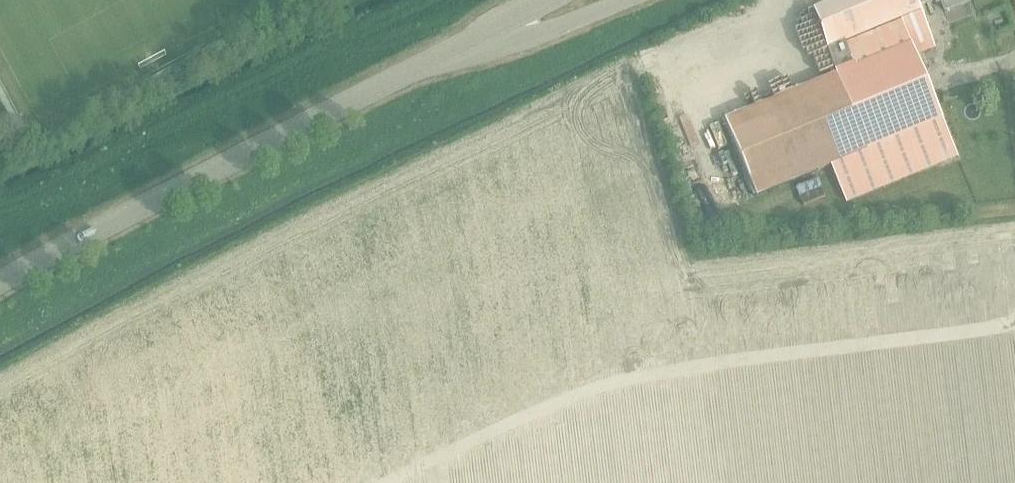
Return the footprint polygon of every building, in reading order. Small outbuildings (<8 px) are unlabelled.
[(837,70),(838,74),(801,89),(726,121),(758,196),(830,165),(847,203),(959,157),(943,118),(911,40),(931,32),(919,4),(930,0),(833,0),(812,8),(837,70)] [(943,9),(965,1),(964,0),(940,0),(943,9)]
